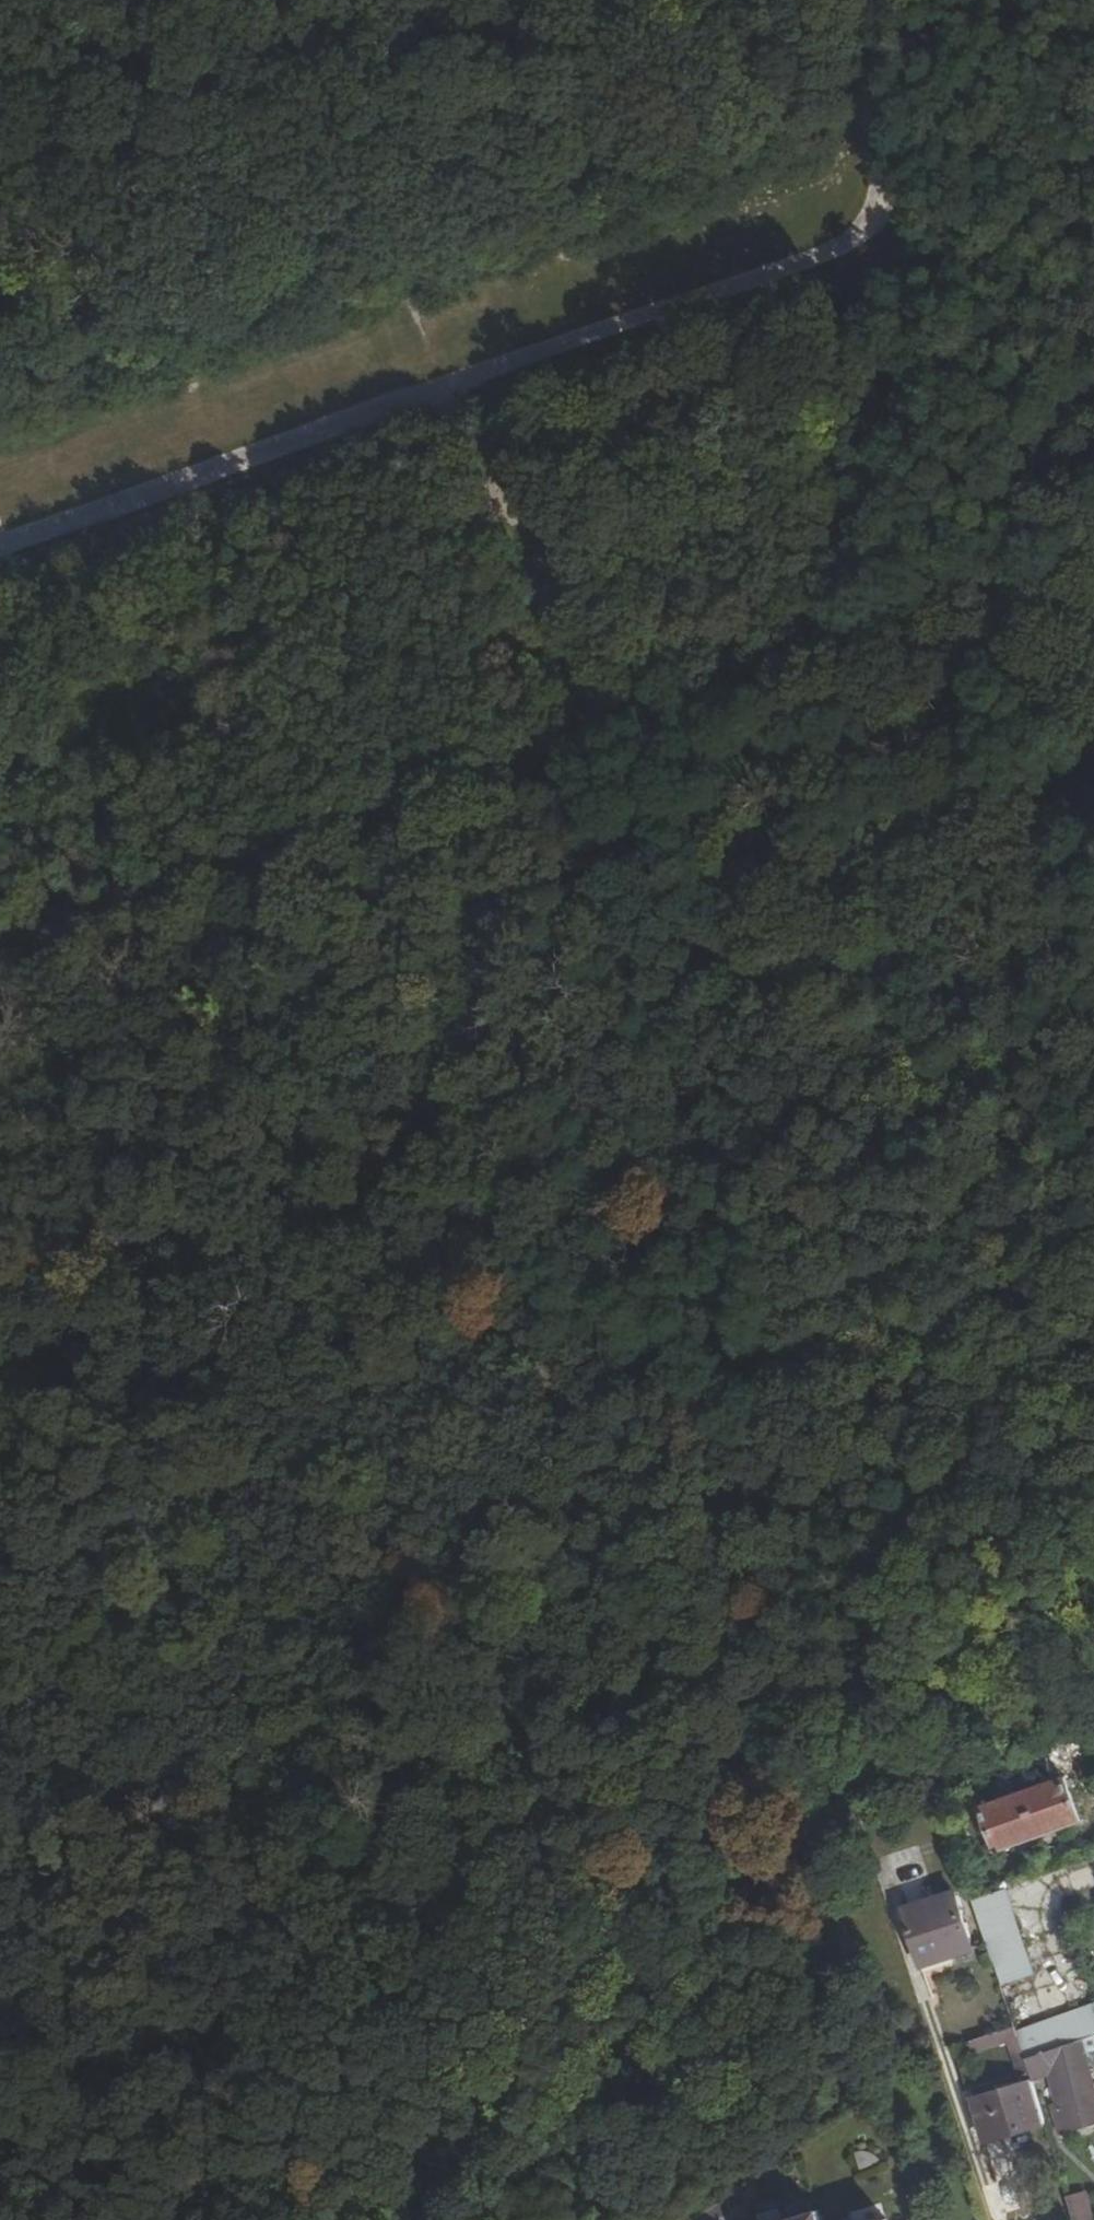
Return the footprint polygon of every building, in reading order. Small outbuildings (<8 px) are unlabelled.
[(1061,1787),(975,1815),(991,1861),(1076,1832),(1061,1787)] [(967,1908),(997,1996),(1028,1986),(998,1897),(967,1908)] [(950,1902),(900,1918),(916,1969),(947,1959),(948,1965),(968,1958),(950,1902)] [(947,1959),(916,1969),(918,1974),(948,1965),(947,1959)] [(1045,2027),(1053,2054),(1087,2043),(1093,2040),(1093,2018),(1092,2011),(1045,2027)] [(1053,2054),(1045,2027),(1012,2039),(1013,2044),(1020,2065),(1053,2054)] [(993,2051),(1013,2044),(1012,2039),(1010,2034),(990,2040),(993,2051)] [(1020,2065),(1027,2089),(1028,2091),(1048,2085),(1056,2114),(1047,2116),(1055,2144),(1093,2134),(1093,2125),(1079,2065),(1093,2061),(1087,2043),(1053,2054),(1020,2065)] [(1028,2091),(1027,2089),(985,2100),(983,2093),(967,2098),(979,2142),(1015,2131),(1017,2136),(1039,2130),(1028,2091)] [(1015,2131),(979,2142),(981,2147),(1017,2136),(1015,2131)] [(1066,2219),(1084,2219),(1080,2206),(1063,2211),(1066,2219)]
